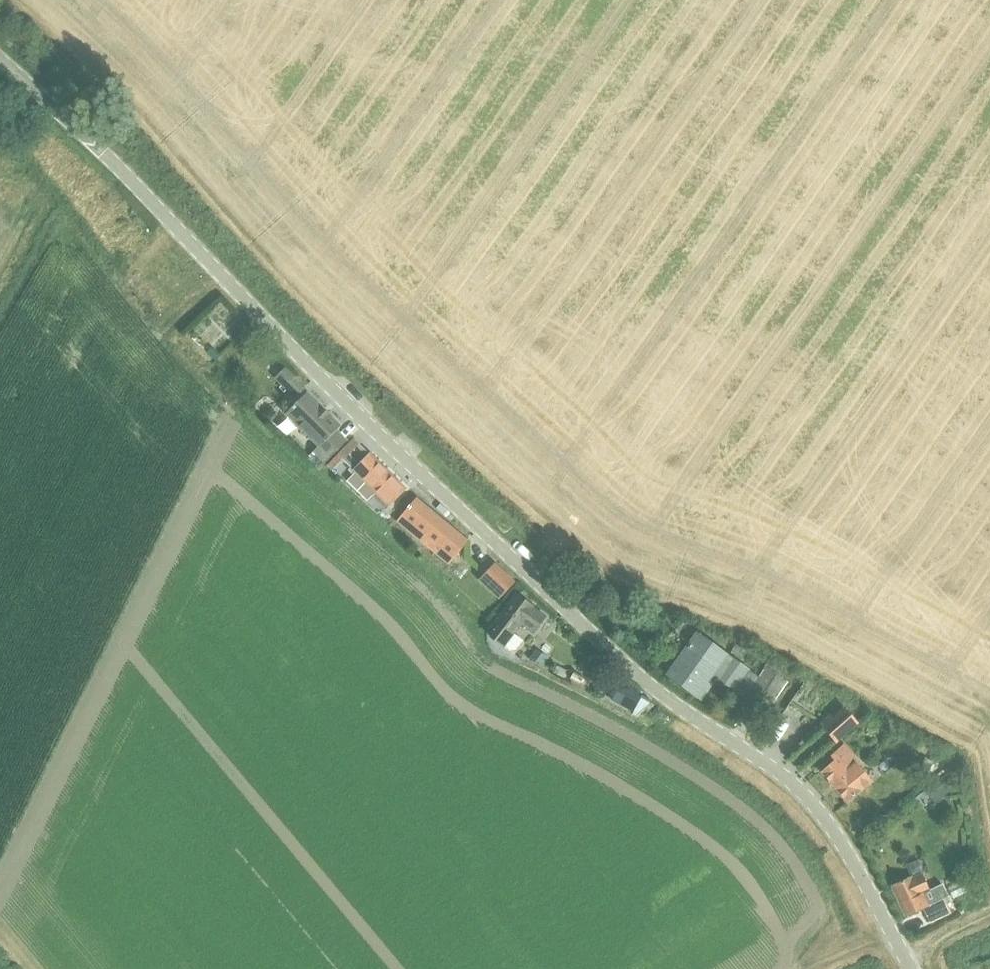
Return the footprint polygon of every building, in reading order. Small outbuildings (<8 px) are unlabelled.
[(18,126),(25,117),(17,110),(10,119),(18,126)] [(285,367),(277,376),(285,384),(295,393),(301,387),(291,377),(293,375),(285,367)] [(300,399),(286,414),(319,446),(314,450),(310,455),(321,466),(326,462),(347,441),(337,431),(336,430),(341,426),(307,393),(307,392),(303,396),(300,399)] [(355,439),(329,466),(333,470),(344,458),(357,471),(349,479),(369,499),(378,490),(391,503),(405,489),(379,463),(370,455),(371,455),(355,439)] [(398,522),(448,564),(466,542),(440,520),(440,519),(417,499),(411,506),(410,505),(408,508),(409,509),(398,522)] [(495,563),(479,580),(500,599),(515,582),(495,563)] [(498,633),(495,637),(511,650),(518,649),(525,641),(514,632),(521,623),(534,632),(545,617),(533,608),(519,596),(496,625),(501,629),(498,633)] [(700,634),(669,675),(698,696),(710,679),(714,674),(719,678),(718,679),(735,692),(737,690),(746,697),(753,687),(773,701),(787,681),(768,667),(760,678),(751,671),(700,634)] [(736,644),(730,653),(742,660),(747,650),(736,644)] [(541,664),(546,658),(535,650),(530,656),(541,664)] [(639,692),(622,682),(612,700),(634,712),(641,698),(637,695),(639,692)] [(830,714),(820,723),(823,728),(836,741),(857,723),(845,709),(834,718),(830,714)] [(835,761),(822,772),(847,801),(871,781),(861,770),(857,765),(859,763),(844,745),(831,756),(835,761)] [(922,757),(917,768),(927,773),(932,762),(922,757)] [(944,777),(927,791),(936,802),(953,789),(944,777)] [(974,875),(970,866),(963,869),(967,878),(974,875)] [(945,883),(935,888),(929,890),(921,874),(912,878),(912,877),(891,886),(905,917),(923,909),(930,923),(949,914),(942,899),(950,895),(945,883)]
